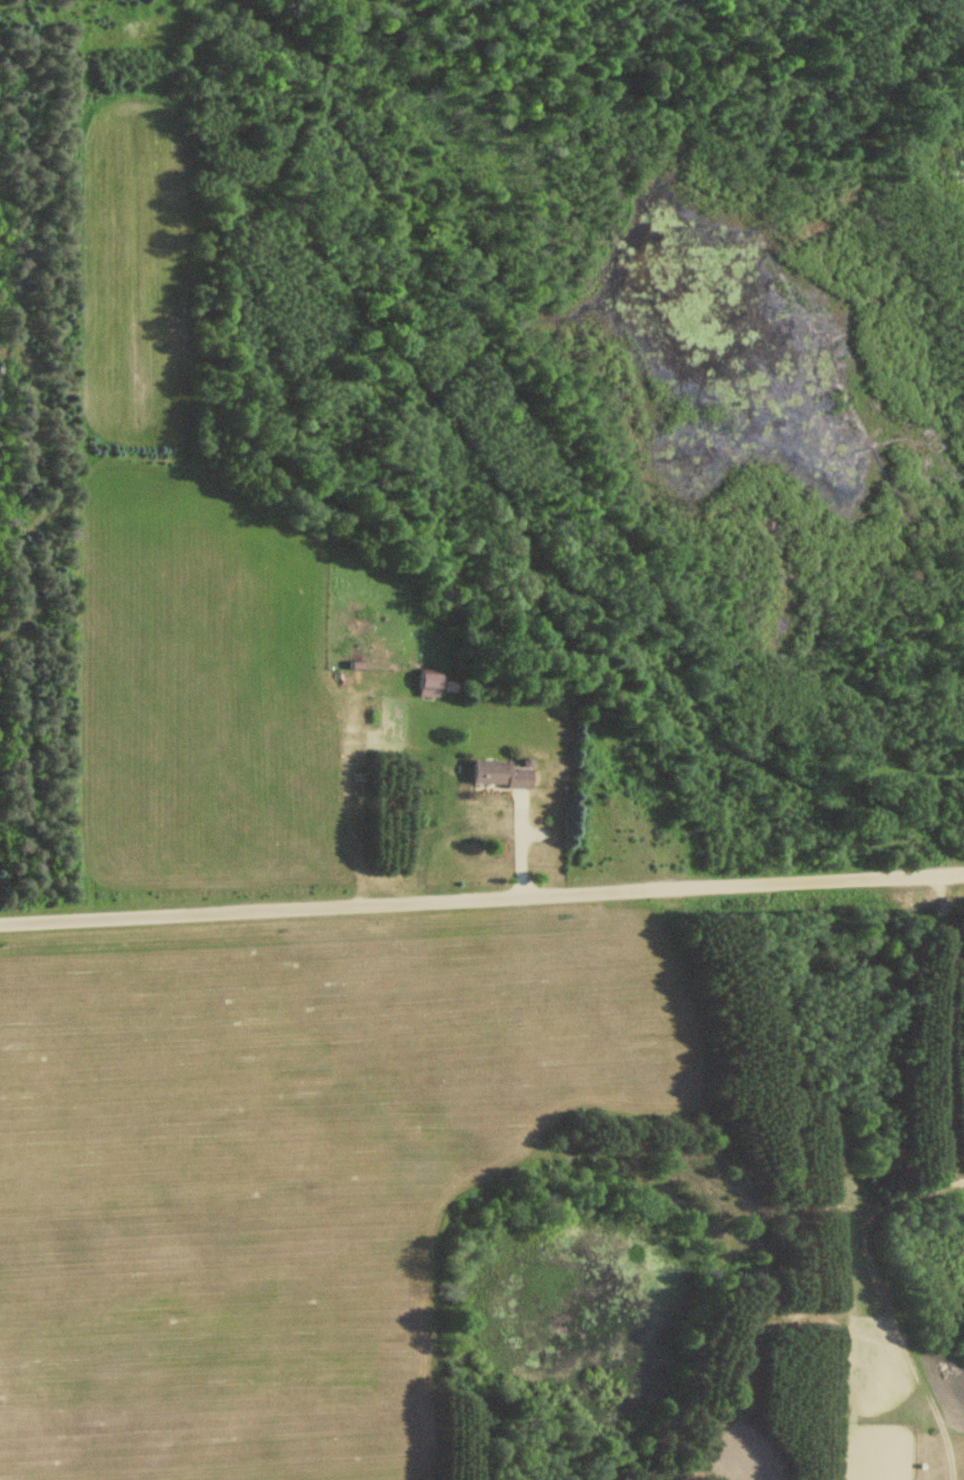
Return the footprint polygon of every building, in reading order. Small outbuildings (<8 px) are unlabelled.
[(417,698),(438,698),(438,674),(417,674),(417,698)] [(470,787),(528,787),(528,769),(507,769),(507,761),(470,761),(470,787)]
